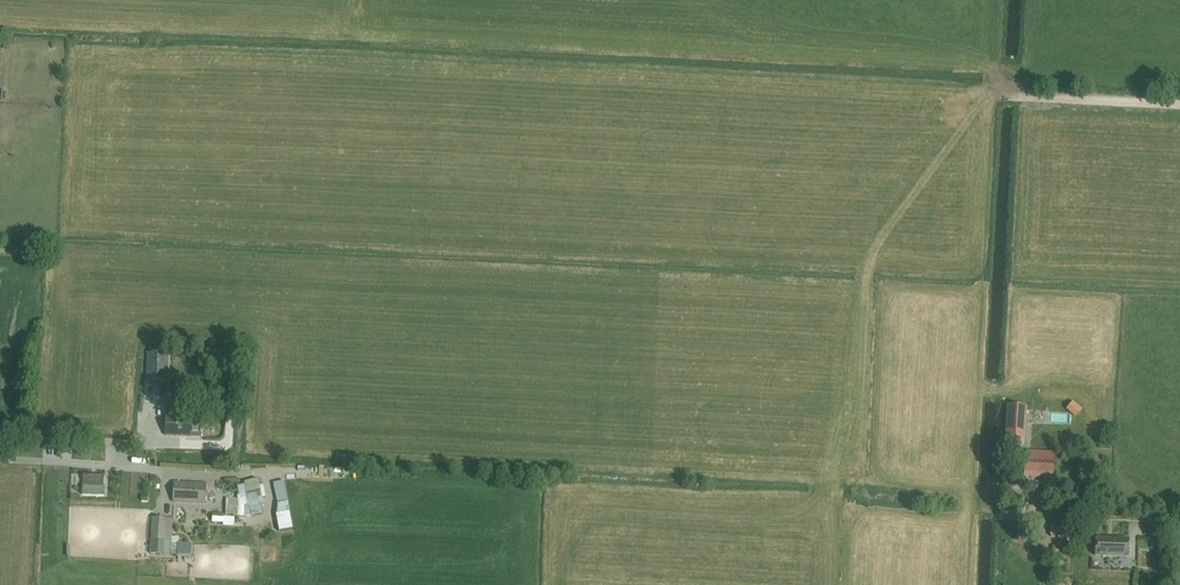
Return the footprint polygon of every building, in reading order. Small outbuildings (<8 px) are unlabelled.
[(43,72),(43,62),(28,63),(29,72),(43,72)] [(168,354),(147,353),(147,382),(167,383),(168,354)] [(238,398),(240,373),(232,372),(229,397),(238,398)] [(1025,447),(1027,417),(1028,408),(1007,406),(1004,446),(1025,447)] [(166,436),(201,437),(201,415),(184,415),(184,416),(166,416),(166,436)] [(1053,478),(1055,453),(1026,451),(1024,476),(1053,478)] [(226,499),(226,516),(245,516),(244,510),(263,507),(259,486),(263,485),(262,480),(244,483),(247,496),(238,496),(238,499),(226,499)] [(173,502),(205,504),(206,484),(174,482),(173,502)] [(213,512),(212,522),(224,523),(225,513),(213,512)] [(173,519),(152,517),(150,554),(171,556),(173,519)] [(1128,559),(1128,540),(1118,540),(1097,539),(1096,554),(1117,555),(1117,559),(1128,559)] [(191,557),(192,545),(178,544),(178,556),(191,557)]
